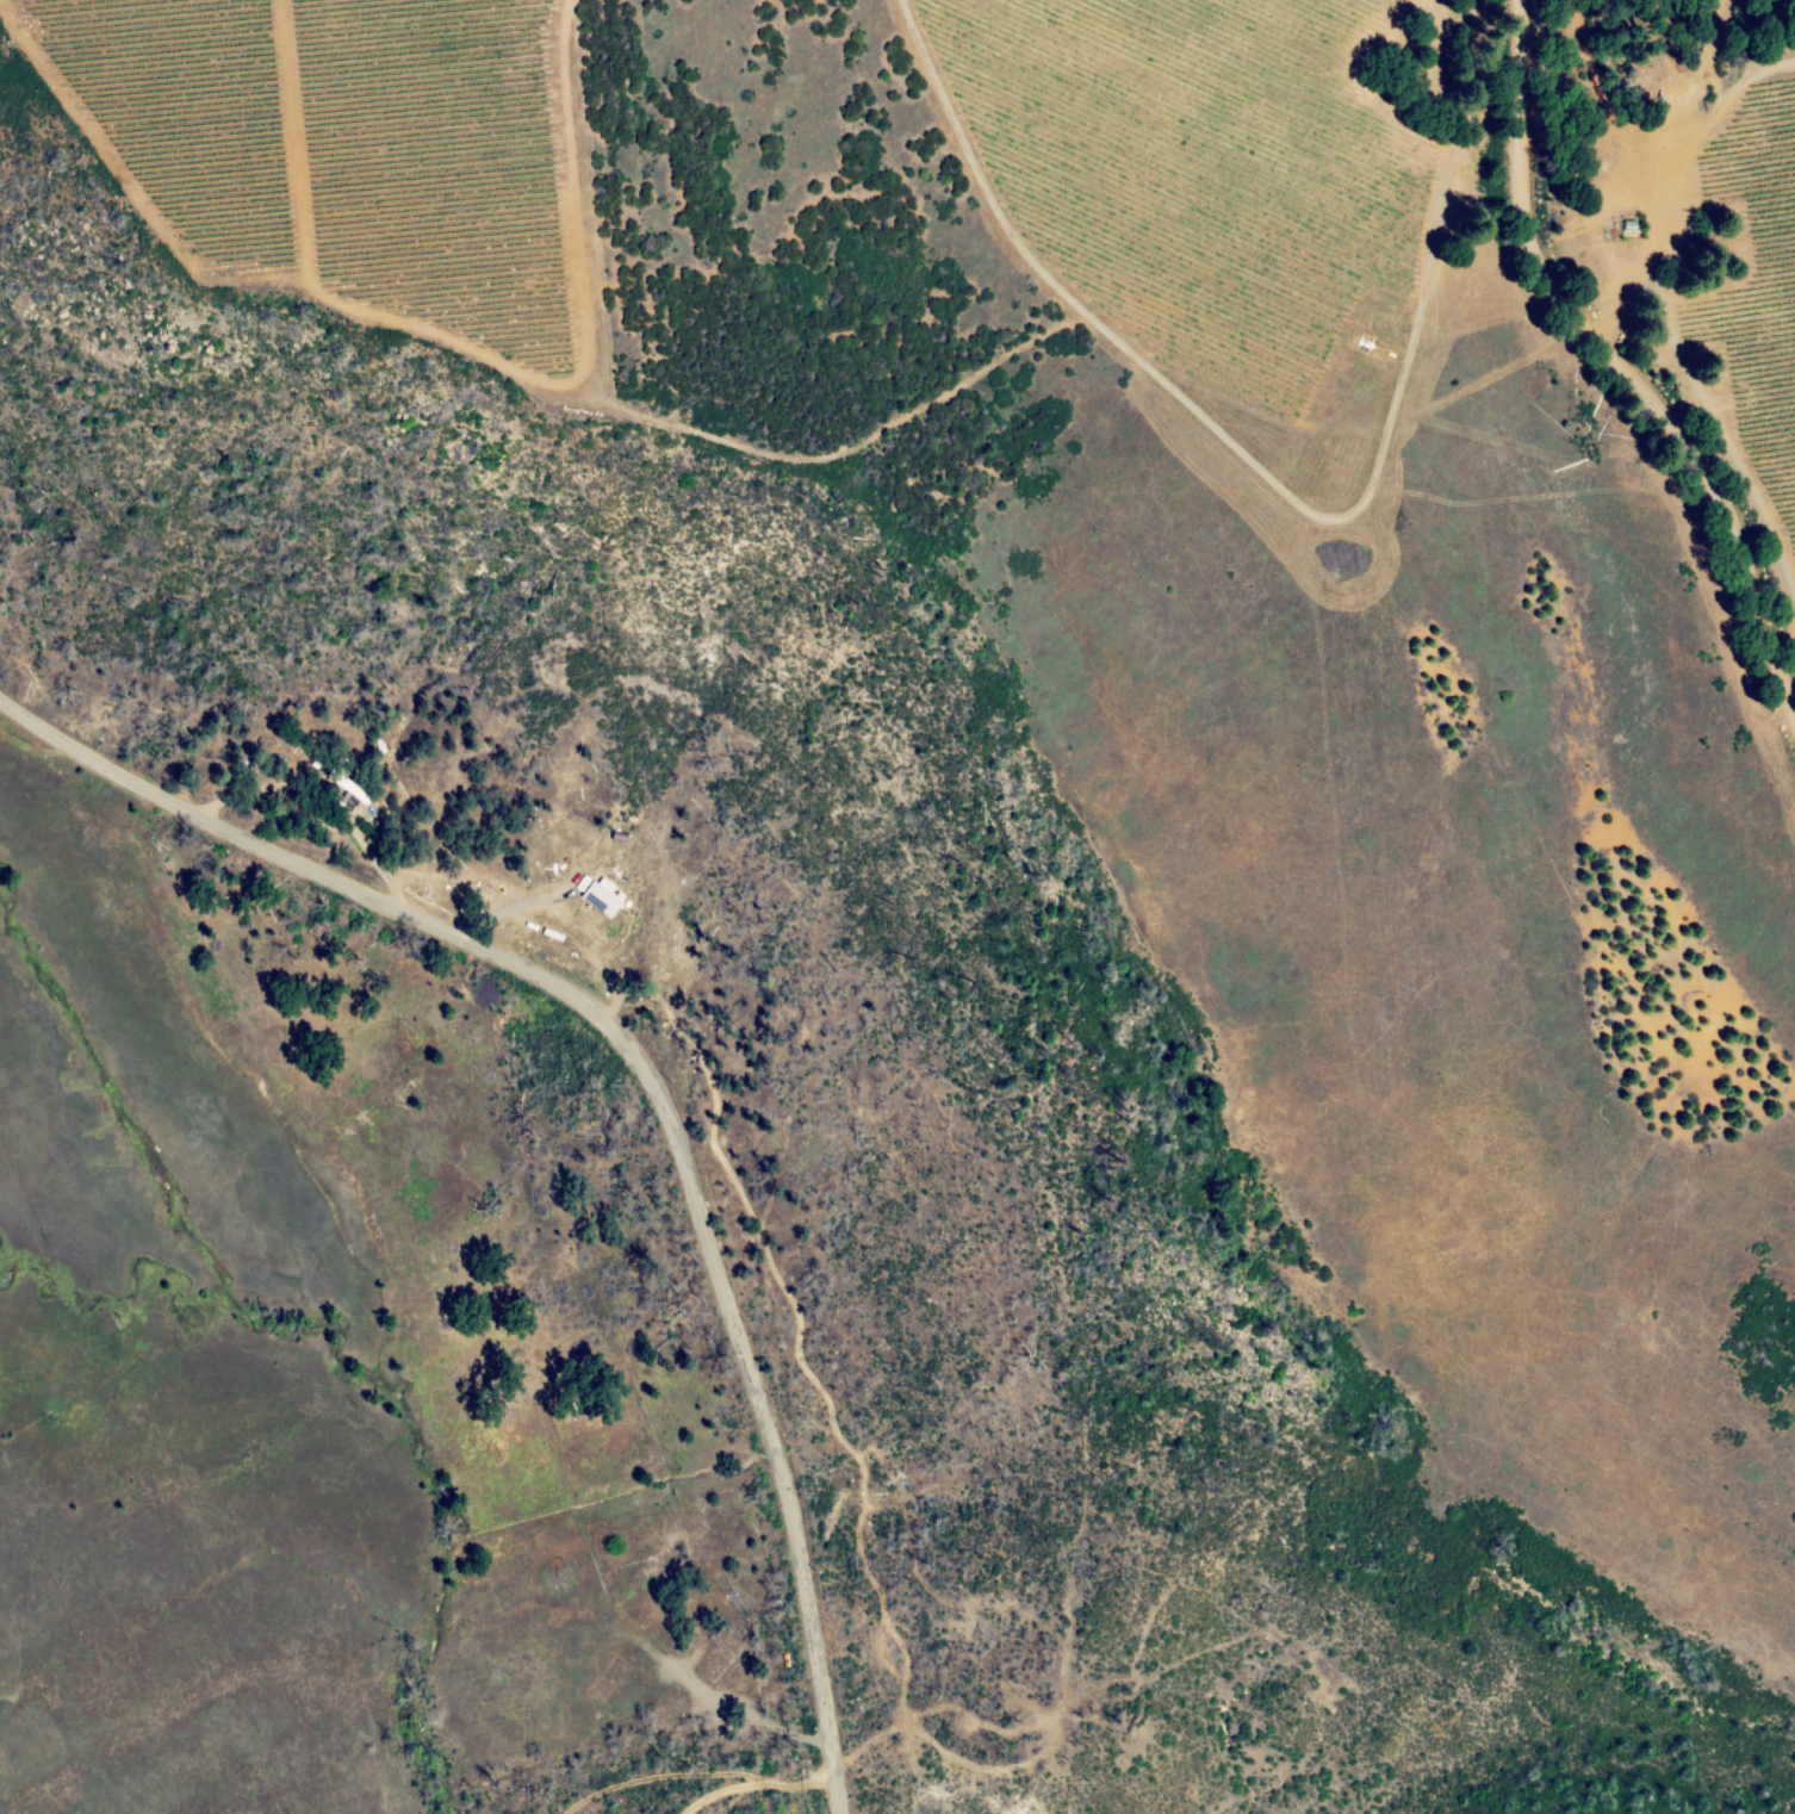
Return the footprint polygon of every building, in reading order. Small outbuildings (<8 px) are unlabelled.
[(622,902),(609,919),(580,896),(592,880),(622,902)]
